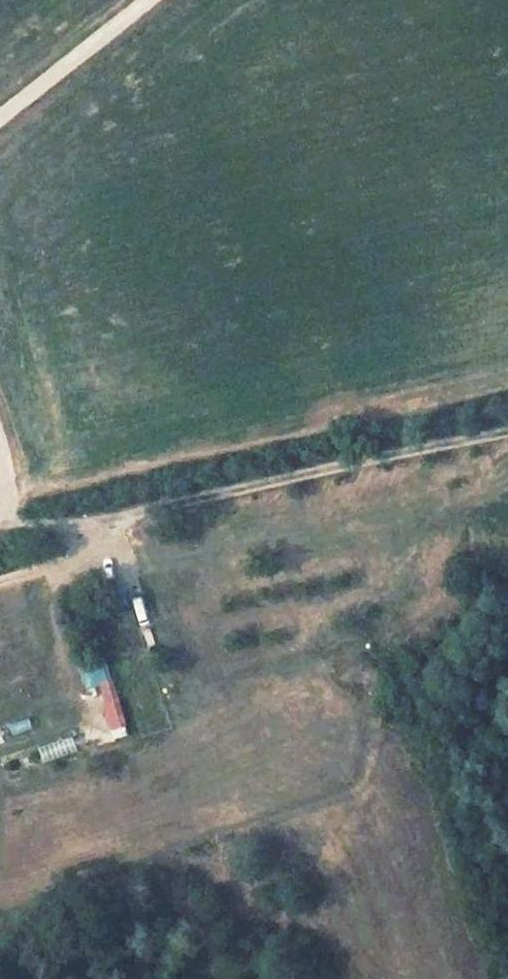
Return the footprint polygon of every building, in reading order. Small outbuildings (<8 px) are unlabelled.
[(125,739),(114,666),(77,671),(89,744),(125,739)] [(42,760),(79,751),(75,736),(38,745),(42,760)]
